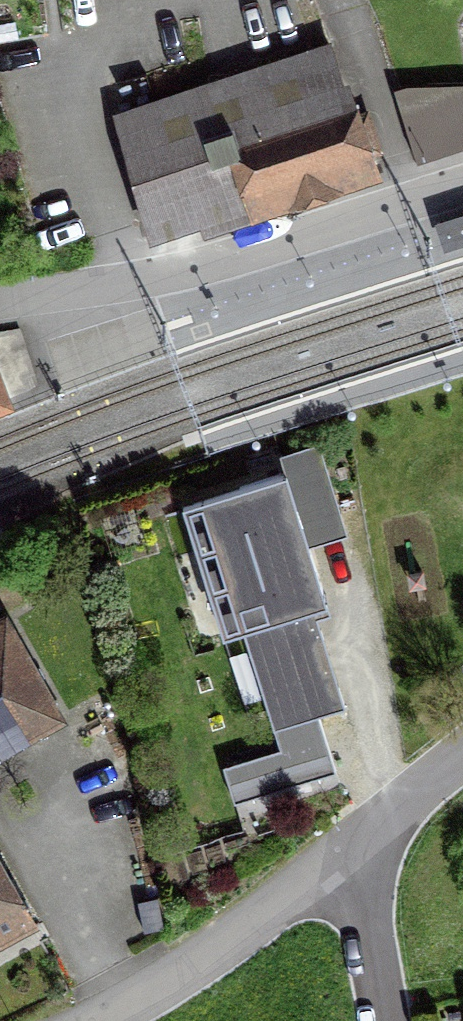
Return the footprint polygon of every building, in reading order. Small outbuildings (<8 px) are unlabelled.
[(117,115),(156,234),(367,166),(329,46),(117,115)] [(415,158),(462,141),(462,90),(396,91),(415,158)] [(436,219),(445,247),(462,241),(462,210),(436,219)] [(286,473),(310,549),(345,538),(317,450),(282,461),(286,473)] [(223,766),(234,802),(335,771),(318,715),(344,707),(321,630),(314,632),(310,620),(306,609),(327,602),(310,549),(286,473),(183,505),(198,552),(217,546),(241,623),(222,629),(223,635),(242,629),(280,748),(223,766)] [(56,718),(4,625),(0,627),(0,748),(56,718)] [(29,920),(0,867),(0,936),(29,920)]
